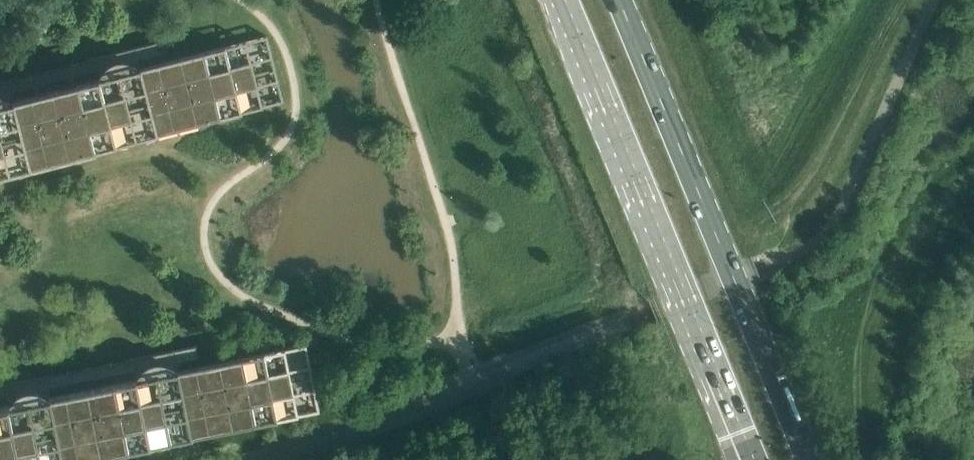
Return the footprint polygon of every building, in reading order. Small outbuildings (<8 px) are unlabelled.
[(140,68),(129,71),(127,62),(127,61),(125,60),(122,60),(119,60),(116,61),(113,62),(111,63),(108,64),(106,67),(108,76),(3,103),(1,94),(1,93),(0,93),(0,174),(283,102),(267,35),(140,68)] [(319,411),(306,345),(167,373),(165,364),(166,363),(163,362),(160,362),(157,362),(155,362),(153,363),(150,364),(148,364),(145,367),(144,368),(145,369),(146,377),(39,399),(37,390),(38,389),(35,388),(32,388),(29,388),(26,388),(23,389),(21,390),(18,391),(16,393),(16,394),(18,403),(0,407),(0,459),(77,459),(319,411)]
